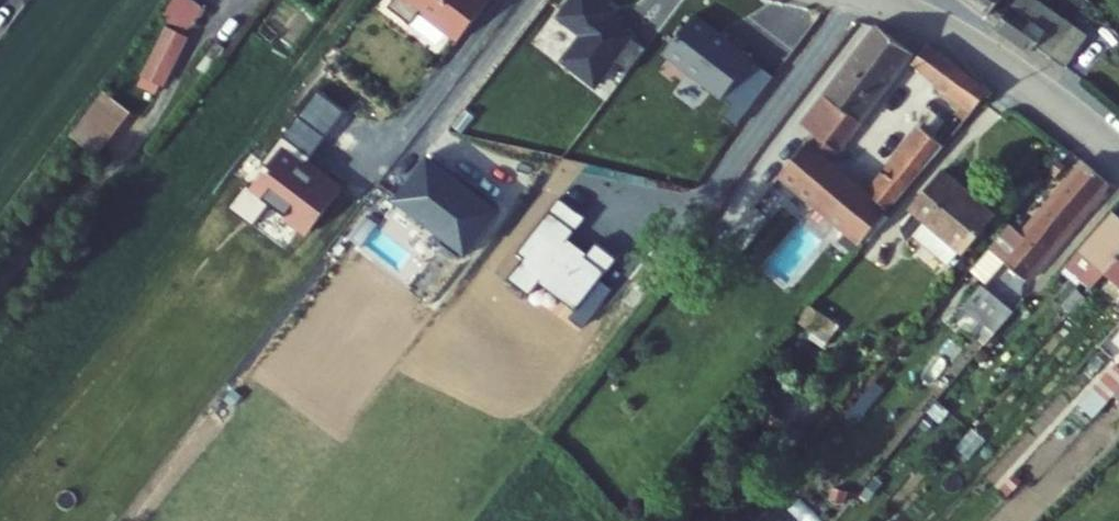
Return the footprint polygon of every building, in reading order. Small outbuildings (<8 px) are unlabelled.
[(148,22),(173,40),(192,16),(172,0),(164,0),(148,22)] [(380,8),(403,25),(414,11),(451,40),(483,0),(386,0),(380,8)] [(599,0),(571,0),(557,17),(580,36),(560,61),(594,87),(612,64),(625,74),(644,50),(632,40),(634,37),(603,13),(607,7),(599,0)] [(981,11),(989,0),(963,0),(981,11)] [(1022,0),(1002,0),(987,24),(988,27),(1021,53),(1026,47),(1054,70),(1075,42),(1062,31),(1063,28),(1048,16),(1038,27),(1021,14),(1027,4),(1022,0)] [(750,62),(693,17),(663,54),(721,99),(750,62)] [(151,31),(139,48),(156,61),(168,44),(151,31)] [(773,184),(859,250),(944,155),(923,136),(864,202),(822,169),(910,67),(876,38),(796,131),(809,142),(773,184)] [(139,48),(116,92),(135,102),(156,61),(139,48)] [(929,58),(912,78),(921,85),(940,64),(929,58)] [(940,64),(921,85),(931,93),(951,72),(940,64)] [(951,72),(931,93),(958,114),(951,121),(964,133),(991,101),(951,72)] [(90,99),(57,144),(82,164),(116,118),(90,99)] [(1085,174),(1001,268),(1024,288),(1108,194),(1085,174)] [(941,183),(912,217),(926,229),(915,242),(949,270),(988,225),(941,183)] [(1057,280),(1080,302),(1092,288),(1118,259),(1118,243),(1104,229),(1057,280)] [(1092,288),(1115,310),(1118,306),(1118,259),(1092,288)] [(1009,319),(976,290),(958,311),(991,340),(1009,319)] [(1079,402),(1093,415),(1108,399),(1116,391),(1102,378),(1079,402)] [(1116,391),(1108,399),(1118,410),(1118,387),(1116,391)]
